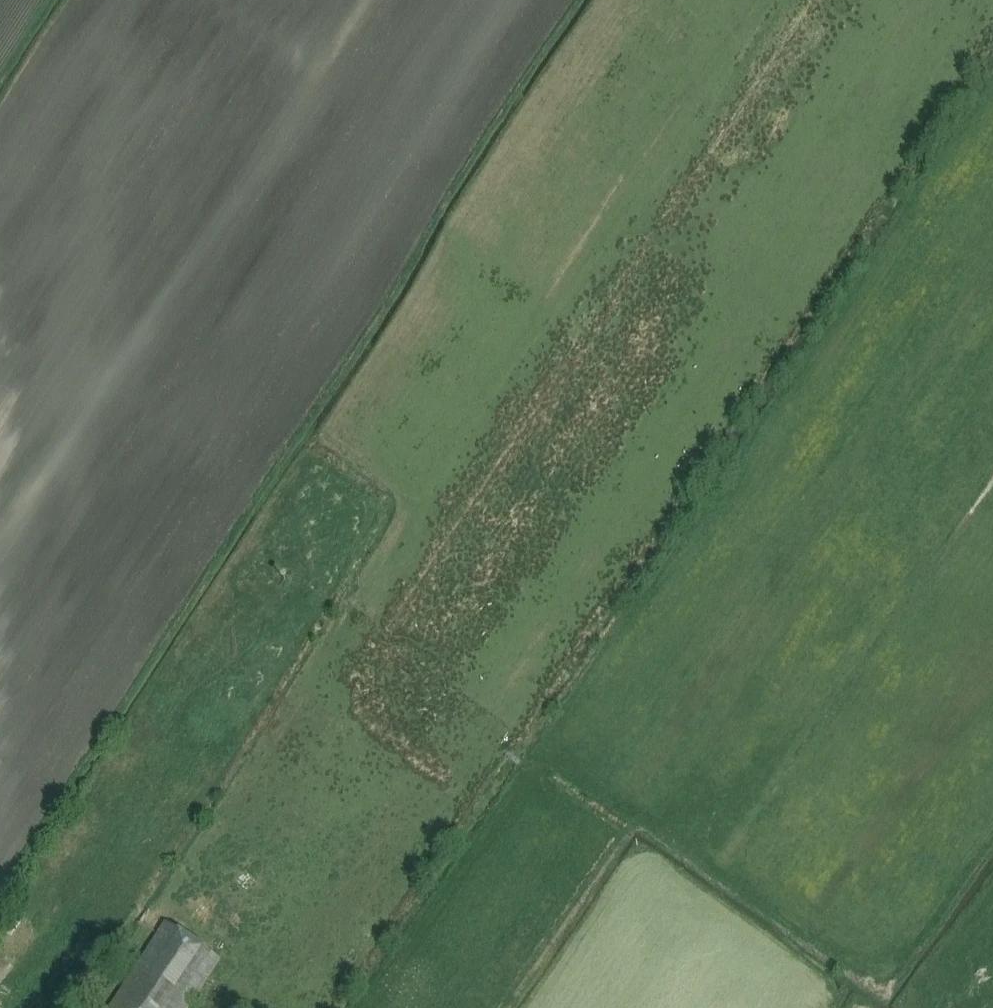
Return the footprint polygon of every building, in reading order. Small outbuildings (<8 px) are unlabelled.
[(164,923),(110,1007),(190,1007),(221,960),(164,923)]
